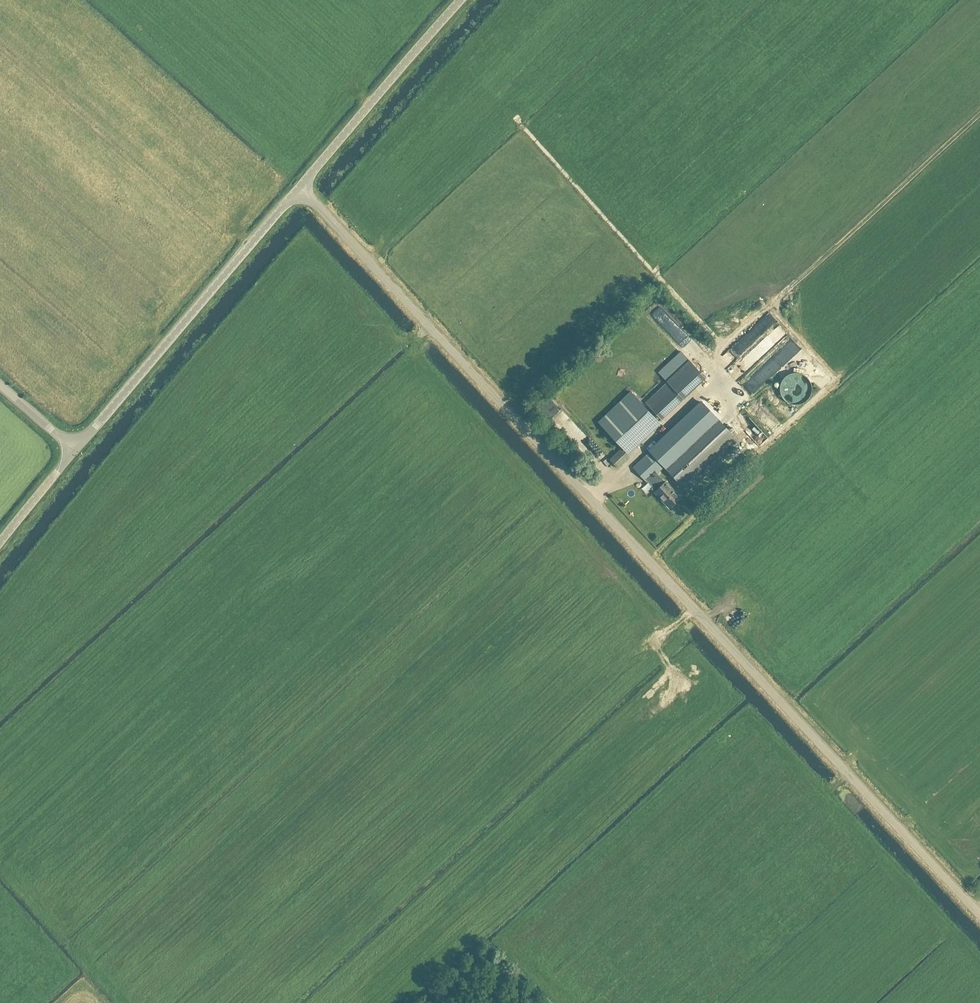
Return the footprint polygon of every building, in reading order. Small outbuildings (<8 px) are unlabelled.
[(761,319),(735,346),(744,355),(762,338),(769,346),(779,337),(761,319)] [(680,352),(658,372),(664,378),(666,380),(689,358),(681,350),(680,352)] [(709,353),(703,360),(713,368),(719,361),(709,353)] [(731,361),(734,367),(743,362),(739,356),(731,361)] [(771,370),(779,363),(775,357),(767,364),(771,370)] [(780,387),(780,388),(780,389),(780,390),(780,391),(781,392),(781,393),(781,394),(782,395),(783,396),(783,397),(784,398),(785,399),(785,400),(786,400),(787,401),(788,402),(790,403),(792,403),(794,404),(795,404),(796,404),(798,404),(799,403),(801,403),(802,402),(803,402),(805,401),(806,400),(807,399),(808,398),(809,397),(810,396),(811,394),(811,392),(811,391),(812,390),(812,389),(812,388),(812,387),(812,386),(811,385),(811,384),(811,382),(810,381),(810,380),(809,379),(809,378),(808,378),(807,377),(807,376),(806,375),(805,375),(804,374),(802,373),(800,372),(799,372),(797,372),(796,372),(794,372),(792,372),(790,373),(788,374),(787,374),(786,375),(785,376),(785,377),(784,377),(783,378),(782,379),(782,380),(781,381),(781,382),(781,383),(780,385),(780,386),(780,387)] [(664,385),(646,403),(661,418),(683,397),(670,384),(666,387),(664,385)] [(600,420),(627,450),(660,421),(633,390),(600,420)] [(700,420),(708,428),(666,467),(687,490),(740,441),(718,418),(711,410),(700,420)] [(666,480),(665,481),(657,473),(704,428),(689,413),(632,467),(647,482),(650,480),(657,488),(654,491),(669,506),(680,496),(666,480)] [(621,448),(610,459),(618,468),(630,457),(621,448)]
